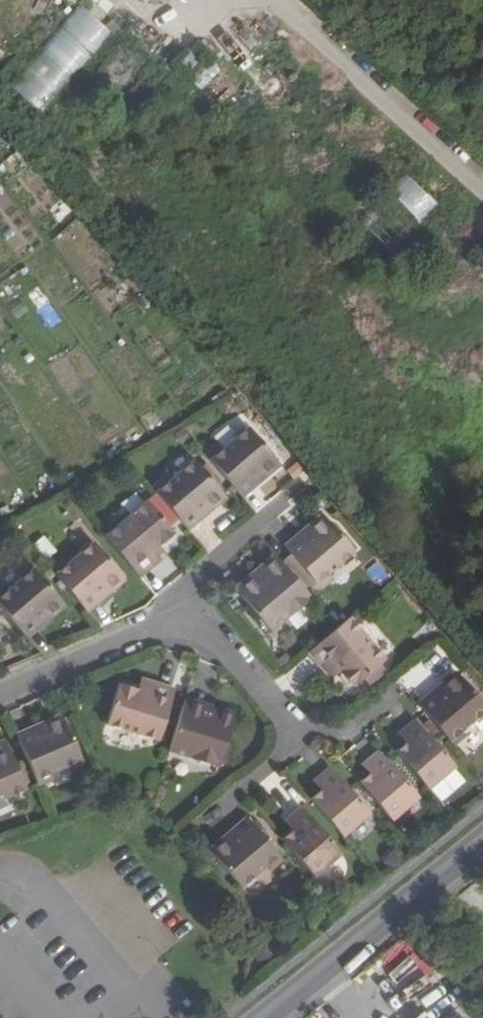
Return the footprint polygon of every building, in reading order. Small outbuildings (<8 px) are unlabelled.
[(79,5),(10,87),(43,115),(112,32),(79,5)] [(388,195),(419,224),(439,203),(407,174),(388,195)] [(240,496),(251,488),(248,484),(265,470),(268,474),(277,467),(278,459),(250,424),(222,445),(208,456),(240,496)] [(218,440),(203,451),(208,456),(222,445),(218,440)] [(187,530),(198,520),(195,516),(209,505),(213,508),(222,500),(223,491),(194,458),(167,480),(154,491),(187,530)] [(248,484),(251,488),(268,474),(265,470),(248,484)] [(154,491),(167,480),(163,476),(150,486),(154,491)] [(147,498),(102,534),(139,577),(159,559),(152,551),(159,544),(161,543),(168,543),(174,538),(174,531),(147,498)] [(195,516),(198,520),(213,508),(209,505),(195,516)] [(318,517),(306,527),(307,531),(297,538),(294,536),(282,545),(314,585),(327,575),(353,552),(324,516),(320,519),(318,517)] [(306,527),(294,536),(297,538),(307,531),(306,527)] [(46,559),(57,550),(44,535),(33,543),(46,559)] [(87,610),(101,599),(97,595),(108,586),(112,589),(123,580),(124,573),(96,537),(69,561),(54,572),(87,610)] [(167,553),(159,544),(152,551),(159,559),(167,553)] [(64,555),(50,567),(54,572),(69,561),(64,555)] [(263,574),(239,593),(269,630),(309,596),(279,560),(270,559),(261,566),(263,574)] [(38,627),(36,623),(49,612),(53,615),(61,608),(61,602),(64,600),(35,565),(7,588),(0,593),(0,607),(26,638),(38,627)] [(234,588),(239,593),(263,574),(261,566),(234,588)] [(330,579),(327,575),(314,585),(317,590),(330,579)] [(97,595),(101,599),(112,589),(108,586),(97,595)] [(38,627),(53,615),(49,612),(36,623),(38,627)] [(331,662),(338,670),(340,673),(338,679),(343,685),(352,686),(385,657),(349,616),(335,628),(307,652),(322,670),(331,662)] [(331,662),(322,670),(329,678),(338,670),(331,662)] [(461,729),(471,721),(482,711),(482,703),(458,673),(450,673),(441,680),(444,685),(430,697),(426,693),(416,701),(448,740),(461,729)] [(141,678),(137,689),(149,693),(153,682),(141,678)] [(175,689),(153,682),(149,693),(137,689),(135,682),(127,680),(122,684),(119,682),(105,725),(158,742),(175,689)] [(441,680),(426,693),(430,697),(444,685),(441,680)] [(212,717),(214,709),(184,700),(182,709),(212,717)] [(212,717),(182,709),(169,753),(217,768),(233,718),(229,713),(214,709),(212,717)] [(471,721),(479,731),(482,728),(482,711),(471,721)] [(16,733),(36,778),(50,772),(83,760),(66,717),(64,719),(58,714),(47,719),(48,724),(34,730),(32,726),(16,733)] [(405,741),(395,750),(427,788),(454,764),(415,718),(403,729),(410,737),(405,741)] [(47,719),(32,726),(34,730),(48,724),(47,719)] [(398,733),(405,741),(410,737),(403,729),(398,733)] [(461,729),(448,740),(452,745),(465,734),(461,729)] [(0,741),(0,802),(28,790),(6,738),(0,741)] [(358,780),(391,820),(417,795),(378,748),(367,758),(373,766),(368,771),(358,780)] [(361,763),(368,771),(373,766),(367,758),(361,763)] [(321,786),(309,797),(341,835),(369,811),(330,764),(318,774),(325,783),(321,786)] [(50,772),(36,778),(39,785),(53,779),(50,772)] [(314,777),(321,786),(325,783),(318,774),(314,777)] [(280,837),(312,875),(340,852),(302,805),(290,814),(297,823),(292,828),(280,837)] [(284,819),(292,828),(297,823),(290,814),(284,819)] [(246,816),(234,827),(238,832),(227,841),(221,837),(213,844),(213,853),(212,854),(241,888),(267,866),(279,855),(246,816)] [(238,832),(234,827),(221,837),(227,841),(238,832)] [(283,860),(279,855),(267,866),(271,871),(283,860)] [(393,962),(370,979),(379,991),(402,973),(393,962)] [(373,1008),(380,1017),(395,1017),(383,1001),(373,1008)]
